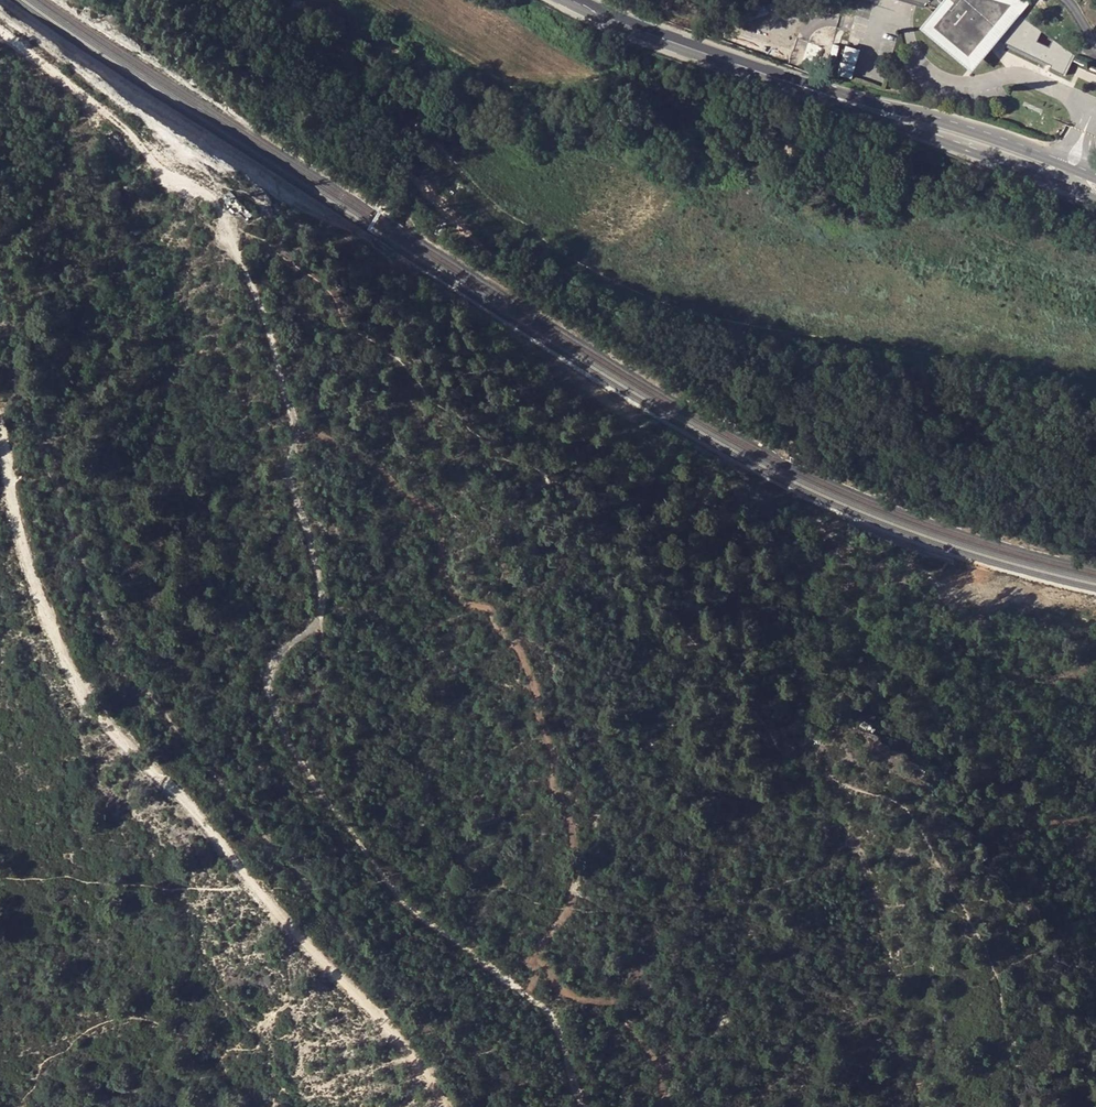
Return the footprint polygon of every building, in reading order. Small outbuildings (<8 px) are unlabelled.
[(938,6),(919,29),(972,72),(999,40),(1019,16),(1032,1),(1030,0),(943,0),(938,6)] [(1041,32),(1019,16),(999,40),(1052,65),(1050,69),(1065,76),(1075,55),(1053,40),(1049,48),(1036,41),(1041,32)] [(845,46),(837,75),(852,79),(860,50),(845,46)]
